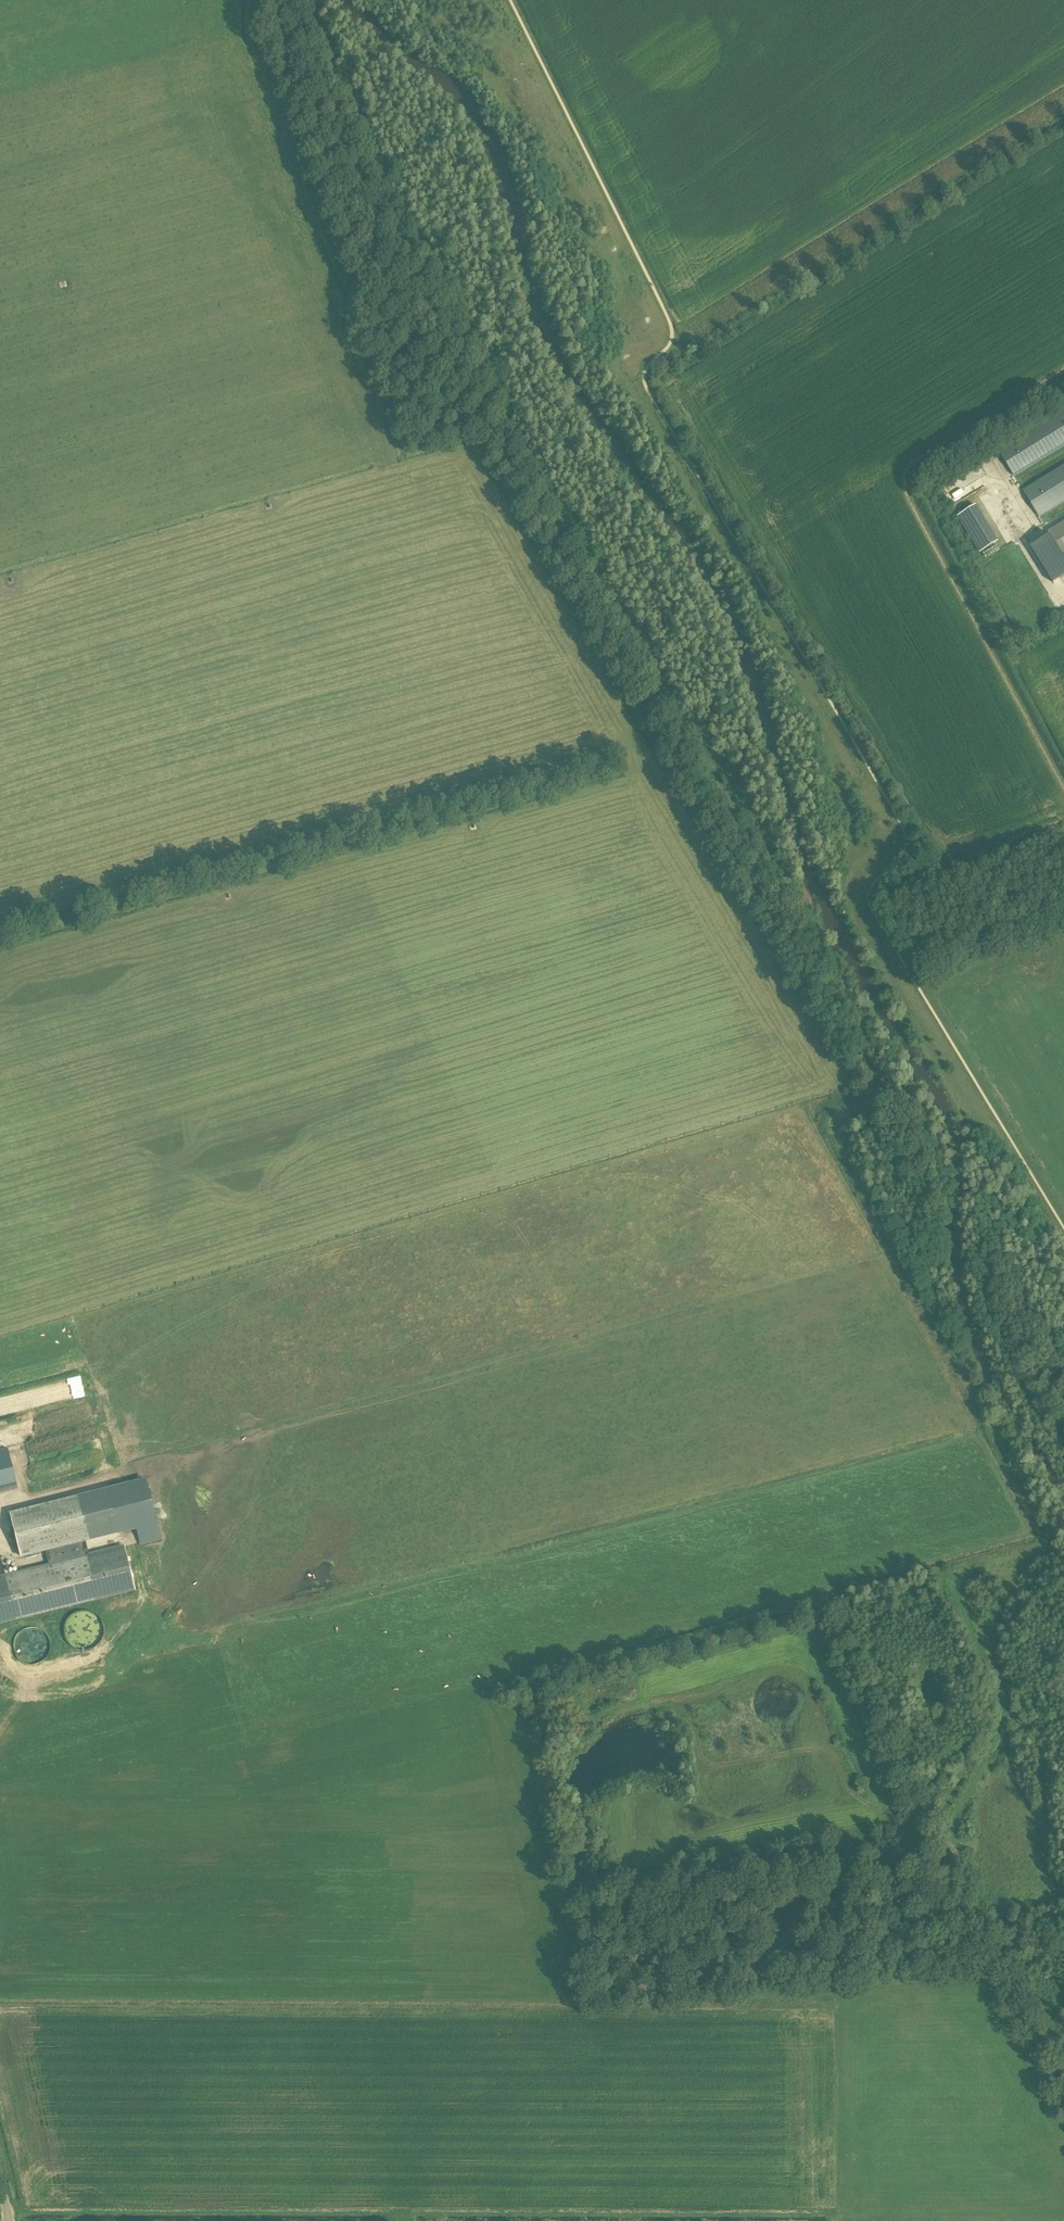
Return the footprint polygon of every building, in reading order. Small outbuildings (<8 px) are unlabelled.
[(999,451),(1015,476),(1063,445),(1063,411),(999,451)] [(1024,491),(1039,516),(1063,501),(1063,466),(1024,491)] [(972,493),(968,485),(984,476),(980,468),(952,483),(961,499),(972,493)] [(967,519),(979,546),(997,537),(980,498),(963,506),(968,518),(967,519)] [(1048,531),(1063,556),(1063,521),(1048,531)] [(74,1419),(84,1417),(81,1405),(72,1407),(74,1419)] [(17,1489),(7,1449),(0,1450),(0,1493),(17,1489)] [(129,1482),(136,1522),(155,1519),(148,1479),(129,1482)] [(85,1540),(118,1532),(108,1489),(10,1514),(20,1556),(45,1550),(49,1565),(5,1576),(0,1577),(0,1622),(15,1618),(134,1589),(124,1547),(89,1555),(85,1540)] [(50,1645),(49,1642),(48,1638),(47,1635),(44,1632),(42,1630),(38,1628),(33,1627),(29,1627),(26,1628),(23,1629),(20,1632),(17,1634),(15,1637),(14,1641),(14,1644),(14,1648),(15,1652),(16,1655),(18,1657),(21,1659),(23,1661),(27,1662),(31,1663),(35,1663),(38,1662),(42,1660),(44,1658),(47,1655),(48,1653),(49,1649),(50,1645)]
